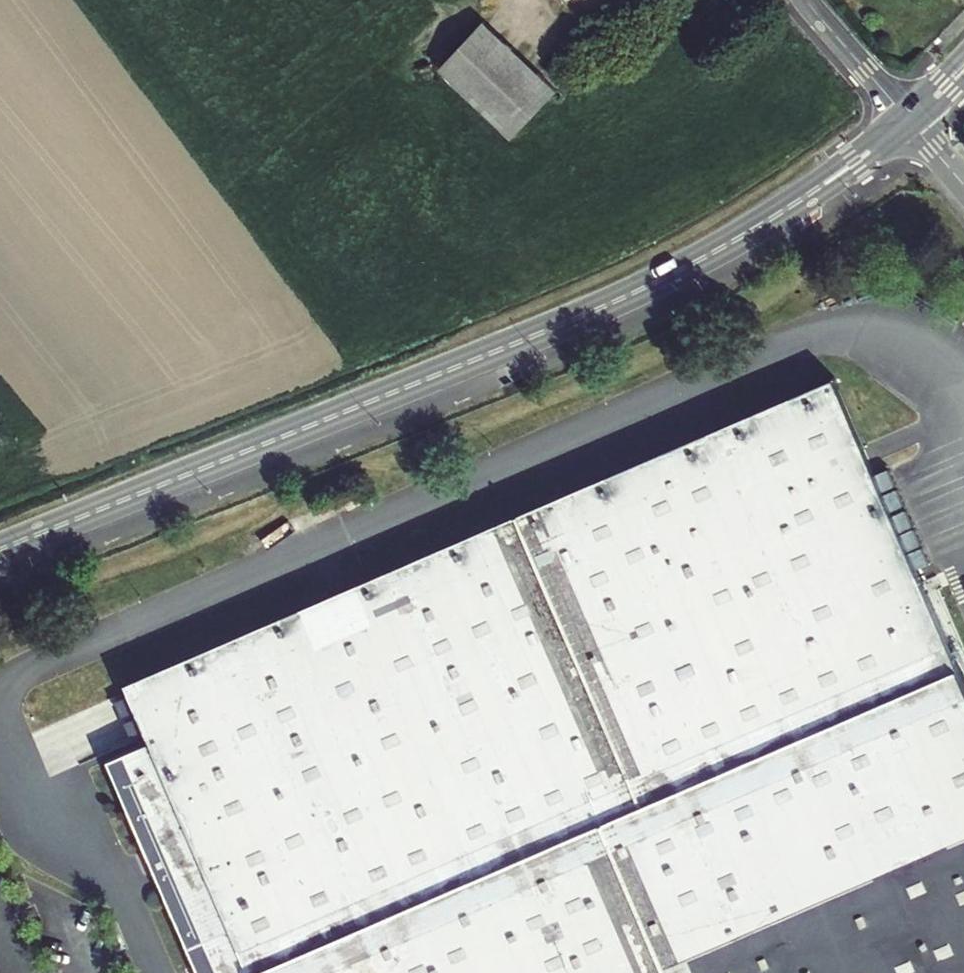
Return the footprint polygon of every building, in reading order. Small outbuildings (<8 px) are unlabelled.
[(553,86),(480,19),(437,66),(510,132),(553,86)] [(834,382),(129,693),(154,752),(110,772),(196,972),(963,972),(963,686),(834,382)]
